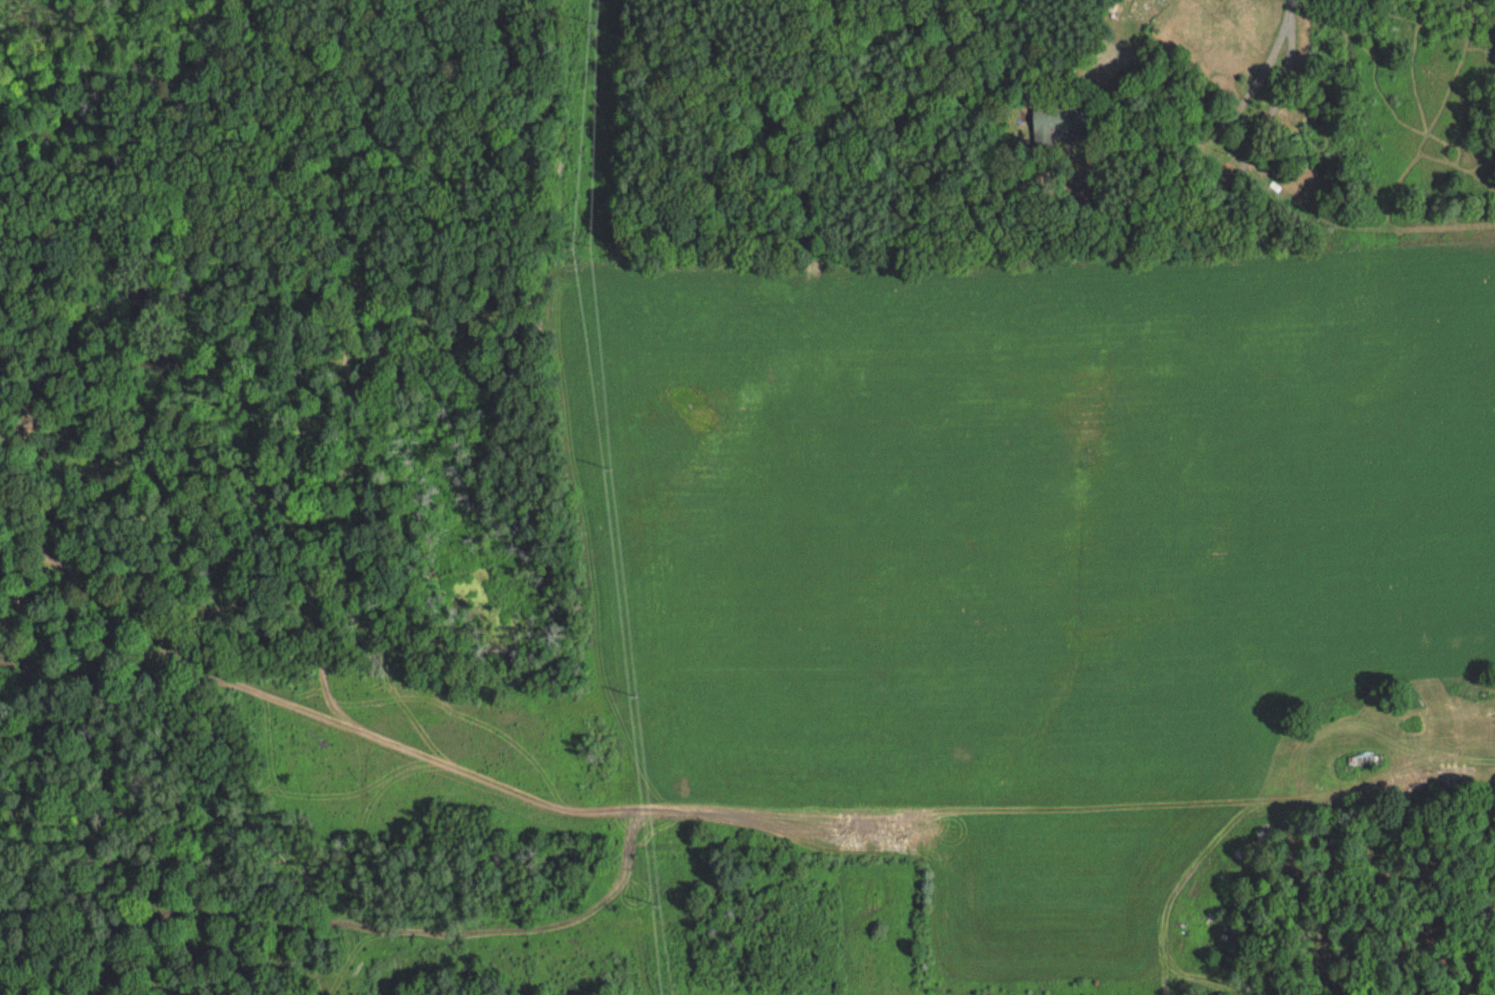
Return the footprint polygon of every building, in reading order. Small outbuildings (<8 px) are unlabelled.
[(1032,106),(1032,138),(1070,138),(1070,106),(1032,106)]
